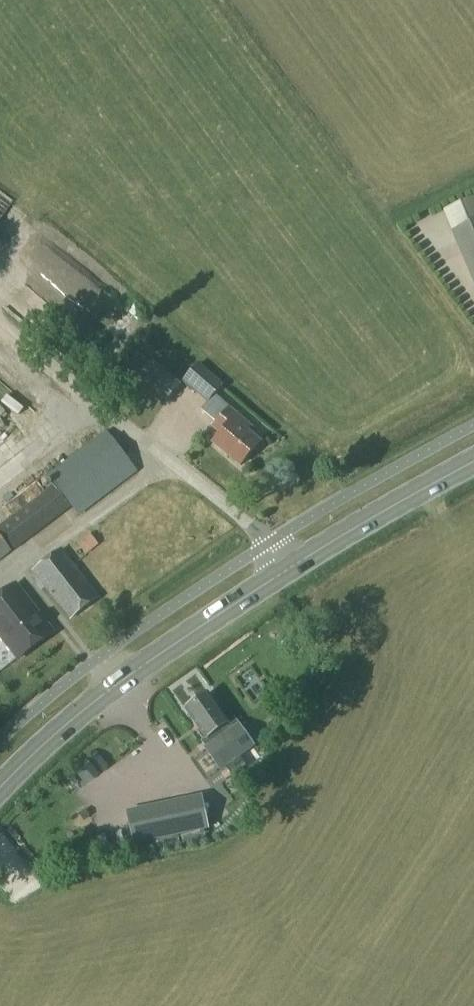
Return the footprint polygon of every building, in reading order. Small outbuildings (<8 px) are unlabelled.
[(0,193),(0,221),(13,203),(0,193)] [(443,211),(473,283),(473,198),(443,211)] [(180,386),(154,364),(138,383),(164,405),(180,386)] [(183,383),(207,404),(213,397),(223,386),(199,365),(183,383)] [(247,426),(213,397),(207,404),(201,411),(217,424),(214,428),(221,434),(213,444),(241,467),(260,445),(243,431),(247,426)] [(79,517),(137,472),(107,433),(48,477),(55,486),(72,508),(79,517)] [(72,508),(55,486),(0,528),(0,531),(16,552),(72,508)] [(87,557),(99,547),(90,535),(77,545),(87,557)] [(12,553),(0,537),(0,562),(12,553)] [(101,599),(62,550),(32,573),(71,622),(101,599)] [(19,662),(54,633),(16,587),(0,600),(0,638),(19,662)] [(188,710),(208,740),(228,727),(206,695),(188,710)] [(255,747),(240,725),(206,750),(221,771),(225,768),(240,758),(255,747)] [(240,758),(225,768),(232,777),(246,767),(240,758)] [(208,829),(201,798),(127,813),(133,845),(208,829)] [(9,863),(2,869),(14,883),(21,876),(9,863)]
